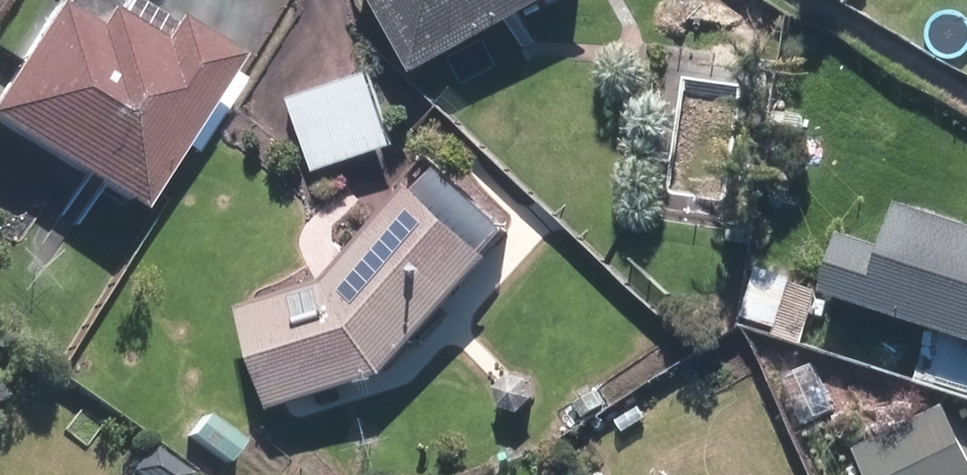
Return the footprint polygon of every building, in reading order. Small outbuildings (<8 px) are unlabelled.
[(413,72),(546,0),(374,0),(413,72)] [(125,211),(169,138),(192,150),(235,80),(212,66),(218,57),(155,19),(140,43),(87,11),(75,31),(35,7),(0,65),(0,135),(125,211)] [(288,98),(312,170),(392,143),(367,72),(288,98)] [(15,156),(0,146),(0,178),(15,156)] [(243,316),(275,419),(387,384),(495,268),(488,260),(509,237),(441,175),(420,198),(414,193),(326,290),(243,316)] [(966,410),(966,233),(901,213),(888,257),(844,243),(825,304),(931,337),(914,393),(966,410)] [(740,315),(775,327),(791,277),(756,266),(740,315)] [(782,375),(803,425),(834,413),(812,362),(782,375)] [(499,398),(508,405),(521,406),(530,395),(530,384),(521,375),(508,374),(499,385),(499,398)] [(947,409),(852,454),(862,474),(966,474),(966,453),(947,409)] [(193,439),(220,457),(232,439),(205,421),(193,439)] [(131,474),(180,474),(182,472),(140,444),(122,468),(131,474)]
